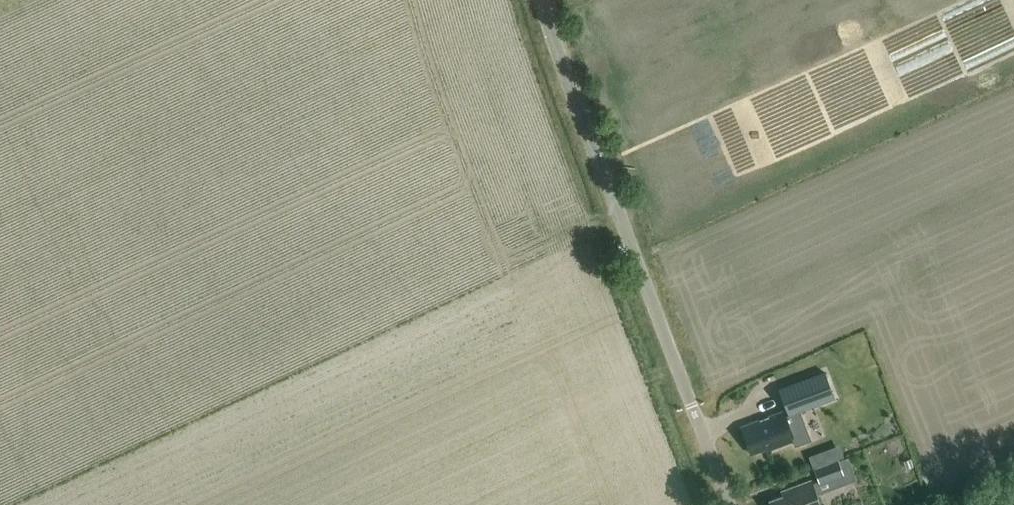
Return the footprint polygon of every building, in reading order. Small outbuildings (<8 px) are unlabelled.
[(825,371),(780,388),(784,397),(789,413),(790,414),(791,416),(802,412),(836,399),(825,371)] [(783,411),(742,427),(751,450),(756,448),(758,453),(794,439),(796,445),(807,441),(812,439),(802,412),(791,416),(790,414),(785,416),(784,413),(783,411)] [(771,502),(772,504),(822,504),(816,491),(837,483),(835,479),(845,476),(852,473),(846,458),(840,461),(816,470),(820,481),(813,483),(812,481),(773,496),(775,500),(771,502)]
